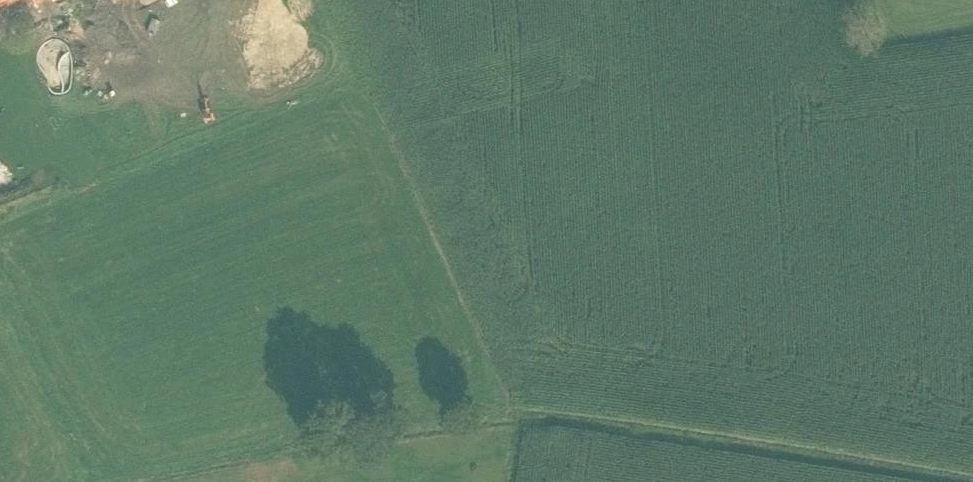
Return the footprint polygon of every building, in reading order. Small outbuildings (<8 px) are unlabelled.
[(21,0),(0,0),(0,11),(21,0)]
